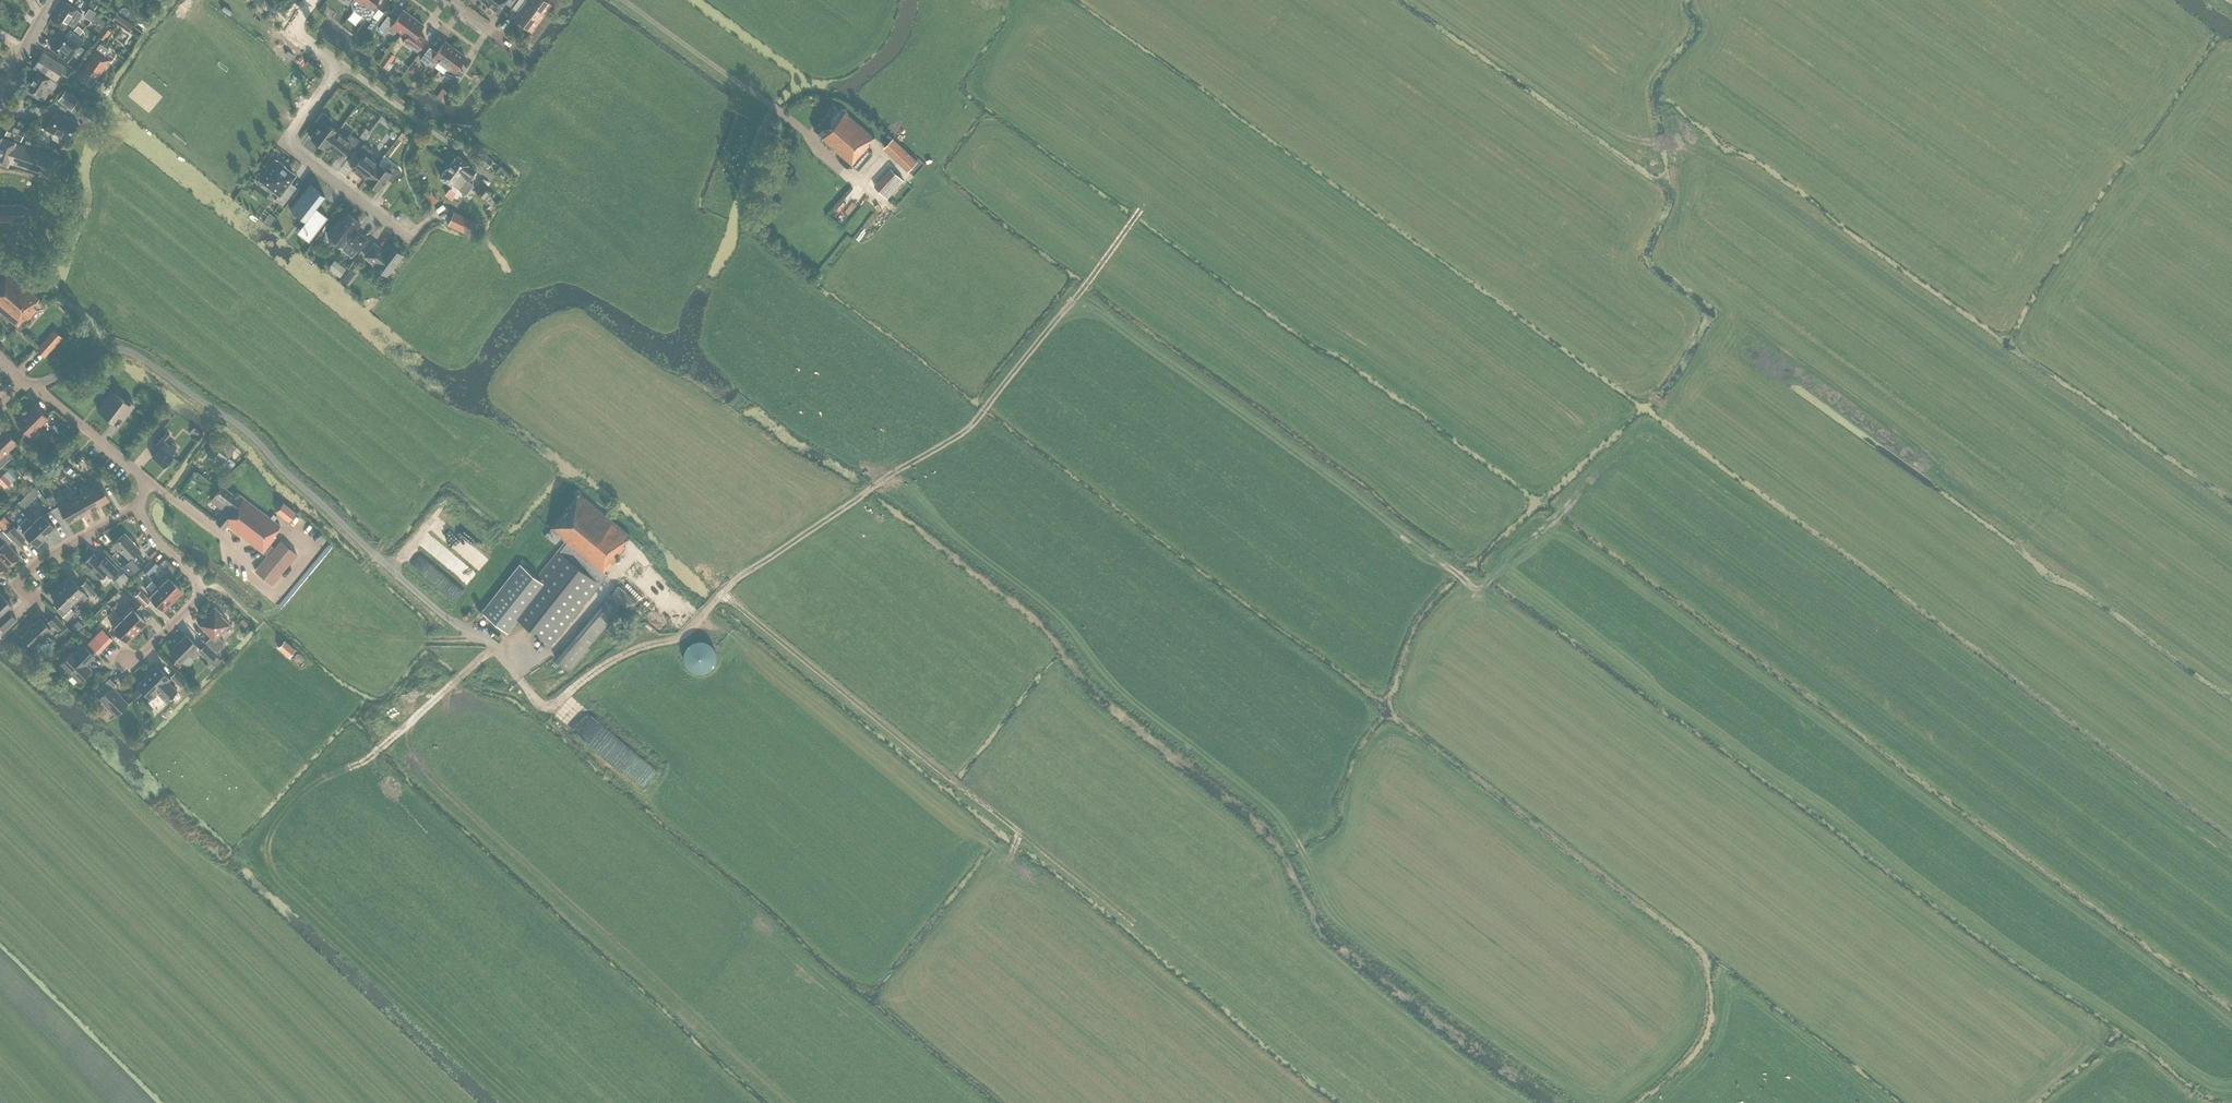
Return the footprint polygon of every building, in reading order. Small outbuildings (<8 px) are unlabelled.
[(92,0),(88,5),(94,9),(98,5),(92,0)] [(353,10),(361,0),(347,0),(351,3),(350,3),(352,10),(353,10)] [(368,21),(378,8),(373,5),(377,0),(361,0),(353,10),(359,15),(360,15),(368,21)] [(505,3),(510,7),(515,0),(481,0),(485,4),(489,7),(490,7),(497,13),(505,3)] [(516,18),(531,29),(549,5),(542,0),(527,0),(529,1),(519,14),(516,18)] [(76,9),(65,2),(52,22),(63,29),(67,23),(73,27),(82,14),(75,10),(76,9)] [(387,16),(378,28),(385,33),(388,30),(393,34),(396,30),(401,34),(413,17),(403,10),(394,21),(387,16)] [(102,18),(96,14),(90,21),(97,25),(102,18)] [(134,26),(116,14),(112,19),(130,32),(134,26)] [(413,17),(401,34),(406,37),(402,42),(416,52),(426,40),(417,33),(423,25),(413,17)] [(74,30),(79,35),(83,30),(77,26),(74,30)] [(104,27),(97,36),(104,41),(111,32),(104,27)] [(63,32),(50,48),(68,62),(77,51),(80,53),(84,49),(80,46),(84,41),(69,29),(65,34),(63,32)] [(438,62),(443,65),(455,49),(445,41),(436,53),(429,47),(420,60),(427,65),(430,62),(435,66),(438,62)] [(85,65),(76,77),(86,84),(91,76),(96,79),(110,60),(104,56),(107,50),(99,44),(95,50),(84,64),(85,65)] [(457,68),(465,56),(455,49),(443,65),(447,69),(442,76),(454,85),(464,73),(457,68)] [(393,55),(388,51),(383,58),(388,61),(393,55)] [(26,91),(43,102),(49,91),(51,93),(57,83),(55,82),(60,73),(68,78),(72,71),(64,66),(65,66),(43,52),(33,68),(38,71),(26,91)] [(413,62),(406,70),(407,70),(412,74),(418,66),(413,62)] [(442,88),(436,97),(445,103),(451,94),(442,88)] [(71,111),(78,100),(71,95),(65,90),(57,101),(71,111)] [(847,115),(848,114),(842,108),(839,111),(834,106),(813,129),(823,138),(822,139),(852,165),(858,170),(872,154),(866,149),(869,146),(867,144),(873,137),(847,115)] [(314,122),(319,126),(310,138),(324,148),(336,131),(328,125),(332,120),(322,112),(314,122)] [(54,132),(68,140),(78,123),(63,115),(61,118),(54,114),(45,130),(53,134),(54,132)] [(20,141),(24,128),(9,122),(5,135),(20,141)] [(366,128),(359,136),(363,139),(369,131),(366,129),(366,128)] [(337,132),(336,131),(324,148),(324,149),(324,148),(337,158),(346,147),(352,151),(360,141),(349,133),(345,138),(337,132)] [(49,154),(15,143),(15,142),(1,138),(0,142),(0,163),(7,166),(9,161),(39,171),(37,176),(51,180),(57,160),(48,157),(49,154)] [(884,148),(908,171),(917,161),(893,138),(884,148)] [(364,180),(365,180),(377,163),(369,157),(373,151),(363,143),(355,154),(360,158),(351,169),(364,179),(364,180)] [(482,152),(476,160),(486,168),(493,160),(482,152)] [(457,155),(450,164),(454,167),(452,169),(467,180),(474,170),(467,165),(468,164),(457,155)] [(285,188),(294,176),(284,168),(285,166),(285,167),(286,166),(276,159),(276,160),(275,161),(274,160),(267,169),(268,170),(260,180),(279,195),(275,200),(282,205),(291,193),(285,188)] [(390,164),(386,170),(377,163),(365,180),(378,190),(387,178),(392,183),(400,172),(390,164)] [(450,164),(440,177),(451,186),(452,185),(458,189),(459,190),(465,195),(473,185),(471,183),(467,180),(452,169),(454,167),(450,164)] [(53,176),(66,181),(69,174),(55,169),(53,176)] [(903,181),(894,172),(877,189),(887,198),(903,181)] [(488,189),(482,184),(475,193),(487,202),(493,194),(487,190),(488,189)] [(310,239),(328,216),(316,208),(324,198),(312,189),(295,211),(307,221),(300,231),(310,239)] [(19,219),(26,216),(26,209),(21,204),(0,204),(0,220),(19,219)] [(454,211),(447,224),(471,236),(478,222),(454,211)] [(360,224),(345,212),(327,235),(343,246),(346,242),(358,251),(367,239),(358,233),(358,234),(354,231),(360,224)] [(374,242),(363,256),(373,264),(372,265),(387,276),(403,255),(389,244),(384,250),(374,242)] [(44,257),(50,260),(54,255),(48,251),(44,257)] [(334,260),(327,269),(339,277),(346,269),(334,260)] [(348,271),(341,279),(348,285),(355,277),(348,271)] [(17,327),(24,318),(27,321),(36,310),(32,307),(38,300),(6,272),(0,279),(0,312),(17,327)] [(53,346),(42,337),(36,344),(46,353),(53,346)] [(66,386),(74,392),(78,387),(69,381),(66,386)] [(128,400),(126,402),(111,391),(107,397),(108,398),(98,411),(112,422),(117,415),(123,419),(134,405),(128,400)] [(48,418),(34,405),(25,414),(39,427),(48,418)] [(16,423),(30,436),(39,427),(25,414),(16,423)] [(160,419),(157,423),(164,429),(167,425),(160,419)] [(152,440),(159,446),(169,434),(162,428),(152,440)] [(4,429),(0,432),(0,443),(8,451),(17,442),(4,429)] [(172,457),(176,453),(173,450),(176,446),(172,442),(168,446),(165,443),(161,447),(152,457),(163,467),(167,463),(171,466),(176,460),(172,457)] [(12,455),(8,451),(0,443),(0,468),(12,455)] [(220,443),(208,458),(221,468),(222,466),(228,471),(235,462),(229,457),(232,453),(220,443)] [(79,456),(74,462),(78,465),(83,460),(79,456)] [(11,466),(3,473),(12,482),(19,475),(11,466)] [(86,472),(95,479),(99,474),(90,467),(86,472)] [(0,476),(0,483),(5,488),(11,482),(3,474),(0,476)] [(100,483),(89,489),(99,506),(109,500),(100,483)] [(222,486),(214,495),(229,506),(216,523),(224,529),(227,525),(263,553),(267,556),(255,571),(271,585),(297,555),(280,541),(274,548),(270,544),(275,537),(274,536),(280,527),(238,494),(236,497),(222,486)] [(28,493),(19,502),(24,508),(33,498),(39,492),(34,487),(28,493)] [(99,506),(89,489),(79,495),(88,512),(99,506)] [(508,632),(518,619),(551,645),(607,575),(604,572),(625,546),(623,544),(630,536),(579,494),(551,529),(559,536),(561,535),(563,537),(562,538),(566,541),(537,577),(520,564),(482,611),(508,632)] [(55,502),(50,495),(45,497),(49,505),(55,502)] [(79,495),(68,501),(78,518),(88,512),(79,495)] [(290,519),(296,508),(282,499),(275,510),(290,519)] [(68,524),(78,518),(68,501),(58,507),(68,524)] [(32,513),(36,517),(31,522),(46,538),(55,529),(36,509),(32,513)] [(11,520),(4,513),(0,517),(0,522),(5,527),(11,520)] [(288,522),(300,531),(307,522),(295,513),(288,522)] [(37,547),(46,538),(31,522),(27,518),(22,523),(18,527),(15,529),(25,539),(27,537),(37,547)] [(435,530),(440,537),(451,529),(446,522),(435,530)] [(6,533),(18,545),(25,539),(15,529),(13,527),(6,533)] [(8,566),(19,556),(8,545),(13,541),(3,530),(0,533),(0,538),(5,543),(0,547),(0,558),(8,566)] [(113,544),(110,547),(113,544),(128,560),(121,566),(129,575),(144,561),(136,553),(139,549),(124,533),(113,544)] [(421,551),(412,563),(454,599),(464,588),(421,551)] [(108,560),(104,565),(93,554),(84,563),(98,578),(104,573),(109,578),(118,569),(108,560)] [(157,566),(151,559),(142,568),(148,575),(157,566)] [(123,572),(118,577),(124,584),(130,579),(123,572)] [(182,592),(167,576),(157,586),(173,601),(182,592)] [(88,597),(69,577),(60,586),(75,602),(80,597),(84,601),(88,597)] [(81,586),(92,598),(96,593),(86,582),(81,586)] [(70,607),(75,602),(60,586),(51,595),(61,605),(56,610),(67,621),(75,613),(70,607)] [(163,611),(173,601),(157,586),(148,595),(163,611)] [(634,599),(618,586),(575,637),(552,664),(557,668),(561,664),(570,671),(589,648),(588,647),(619,610),(617,608),(621,603),(627,607),(634,599)] [(145,606),(150,601),(140,591),(139,593),(135,596),(145,606)] [(8,611),(12,607),(1,595),(0,595),(0,627),(4,631),(16,619),(8,611)] [(136,610),(141,605),(132,595),(127,600),(136,610)] [(217,637),(230,625),(220,616),(221,615),(214,607),(207,615),(208,616),(199,625),(211,637),(205,642),(216,653),(225,644),(217,637)] [(146,623),(131,608),(121,617),(136,633),(146,623)] [(54,626),(57,630),(64,624),(55,615),(45,624),(40,618),(21,636),(32,647),(54,626)] [(127,642),(136,633),(121,617),(112,627),(127,642)] [(105,631),(109,627),(100,618),(96,623),(105,631)] [(107,634),(98,642),(104,648),(112,639),(107,634)] [(191,658),(190,658),(188,655),(197,646),(186,635),(169,652),(180,663),(181,662),(183,664),(184,664),(185,665),(186,665),(187,666),(188,666),(189,665),(190,665),(190,664),(191,664),(191,663),(192,662),(192,661),(192,660),(191,660),(191,659),(191,658)] [(103,648),(93,638),(88,644),(98,654),(103,648)] [(294,649),(284,640),(278,647),(288,656),(294,649)] [(703,641),(700,641),(698,641),(695,642),(693,643),(690,645),(688,647),(687,649),(686,651),(685,654),(685,657),(685,659),(686,662),(687,664),(688,667),(690,669),(693,670),(695,671),(698,672),(700,672),(703,672),(706,671),(708,670),(710,669),(712,667),(714,664),(715,662),(716,659),(716,657),(716,654),(715,651),(714,649),(712,647),(710,645),(708,643),(706,642),(703,641)] [(199,651),(209,662),(216,656),(205,645),(199,651)] [(60,664),(78,682),(91,669),(86,665),(94,657),(83,646),(75,654),(72,652),(60,664)] [(149,673),(137,685),(151,699),(157,693),(166,702),(177,691),(168,682),(170,679),(156,665),(149,672),(149,673)] [(170,676),(181,687),(185,682),(175,672),(170,676)] [(127,703),(111,687),(115,684),(109,678),(97,690),(103,695),(99,699),(115,715),(127,703)]
